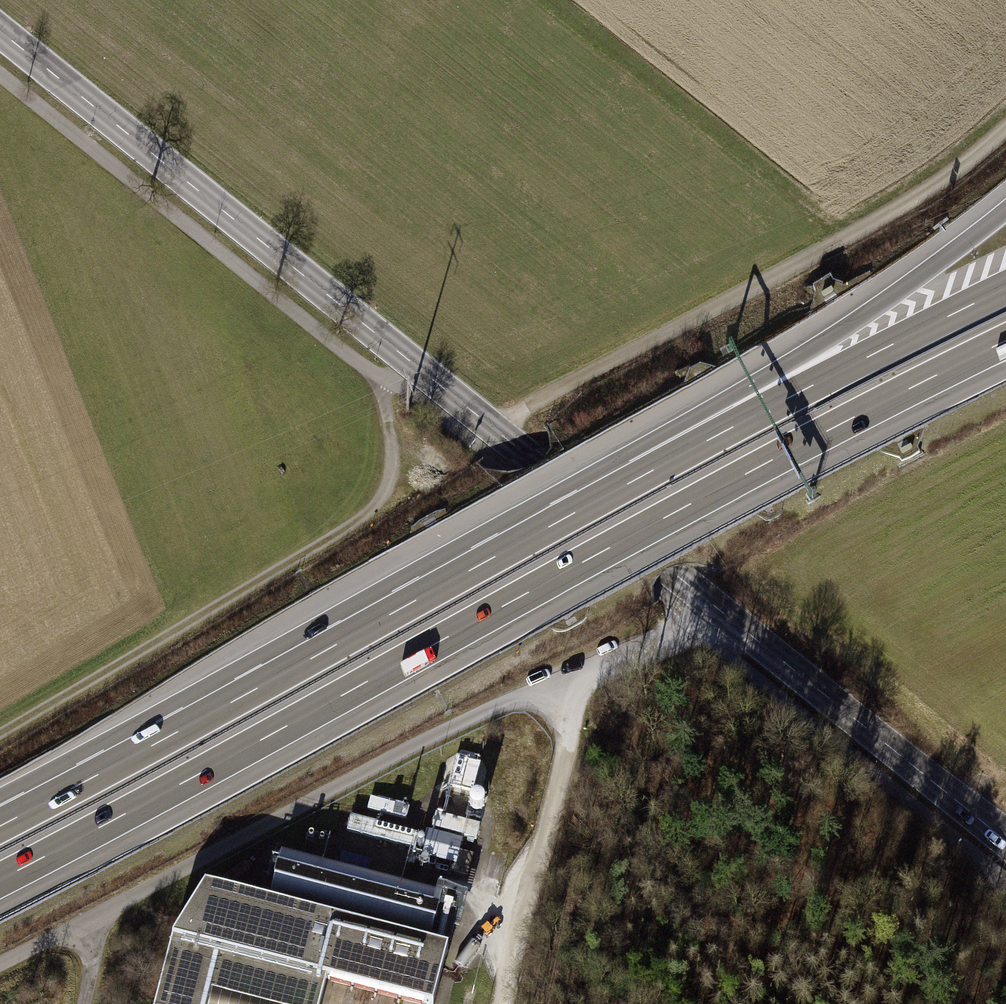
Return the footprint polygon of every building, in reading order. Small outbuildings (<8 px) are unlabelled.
[(451,789),(457,793),(464,794),(471,794),(477,791),(482,786),(486,780),(487,773),(486,766),(483,760),(477,754),(470,751),(463,751),(456,753),(450,757),(445,763),(443,770),(444,777),(446,784),(451,789)] [(409,807),(371,797),(368,809),(406,819),(409,807)] [(480,825),(435,813),(432,827),(476,839),(480,825)] [(417,833),(351,816),(347,831),(413,848),(417,833)] [(472,854),(457,850),(452,871),(467,875),(472,854)] [(282,851),(270,895),(431,937),(443,893),(282,851)] [(327,979),(423,1003),(434,1003),(448,949),(205,885),(172,938),(155,1003),(320,1003),(327,979)]
